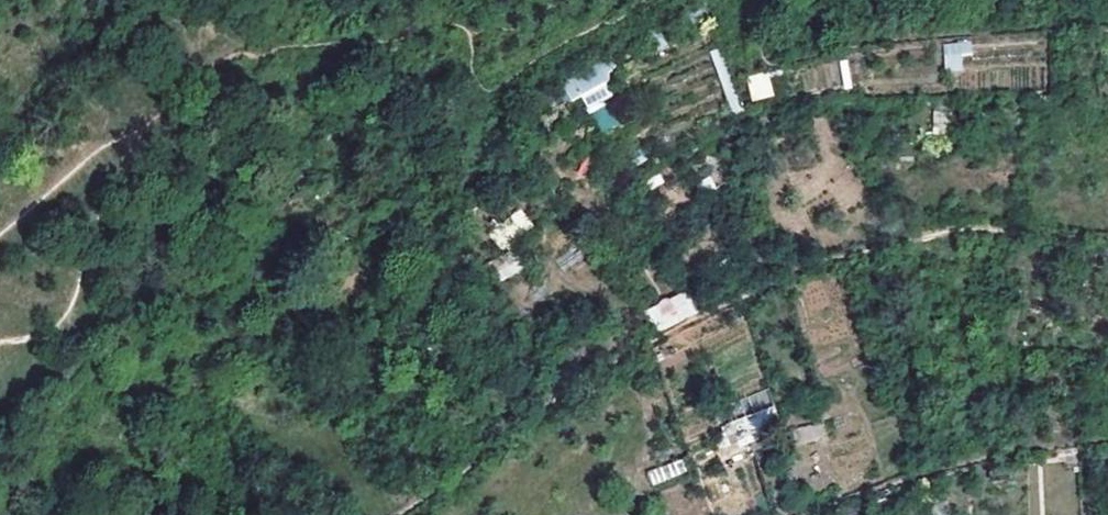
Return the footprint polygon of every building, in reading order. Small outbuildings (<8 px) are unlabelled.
[(966,41),(942,43),(944,71),(969,69),(966,41)] [(559,71),(568,105),(616,93),(608,59),(559,71)] [(602,133),(617,126),(608,108),(593,114),(602,133)] [(352,144),(339,154),(346,163),(359,153),(352,144)] [(653,329),(696,316),(689,292),(646,305),(653,329)] [(718,426),(726,448),(780,427),(771,406),(718,426)] [(796,443),(823,437),(820,423),(793,429),(796,443)] [(1079,475),(1078,450),(1064,452),(1065,476),(1079,475)]
